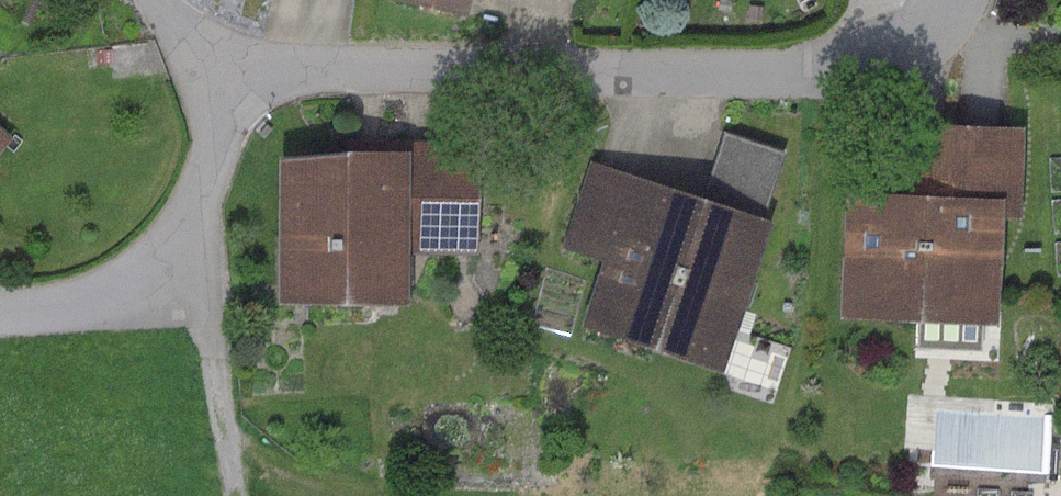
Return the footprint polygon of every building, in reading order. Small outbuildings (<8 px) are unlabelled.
[(464,15),(467,0),(403,0),(464,15)] [(897,191),(842,189),(838,312),(991,317),(994,215),(1017,216),(1020,125),(926,122),(925,170),(898,169),(897,191)] [(0,129),(0,151),(11,139),(0,129)] [(787,153),(722,131),(701,195),(765,217),(787,153)] [(339,148),(273,159),(270,302),(405,304),(406,252),(472,253),(474,136),(406,135),(406,149),(339,148)] [(599,261),(628,175),(588,162),(560,249),(599,261)] [(770,223),(628,175),(599,261),(578,324),(720,372),(770,223)]
